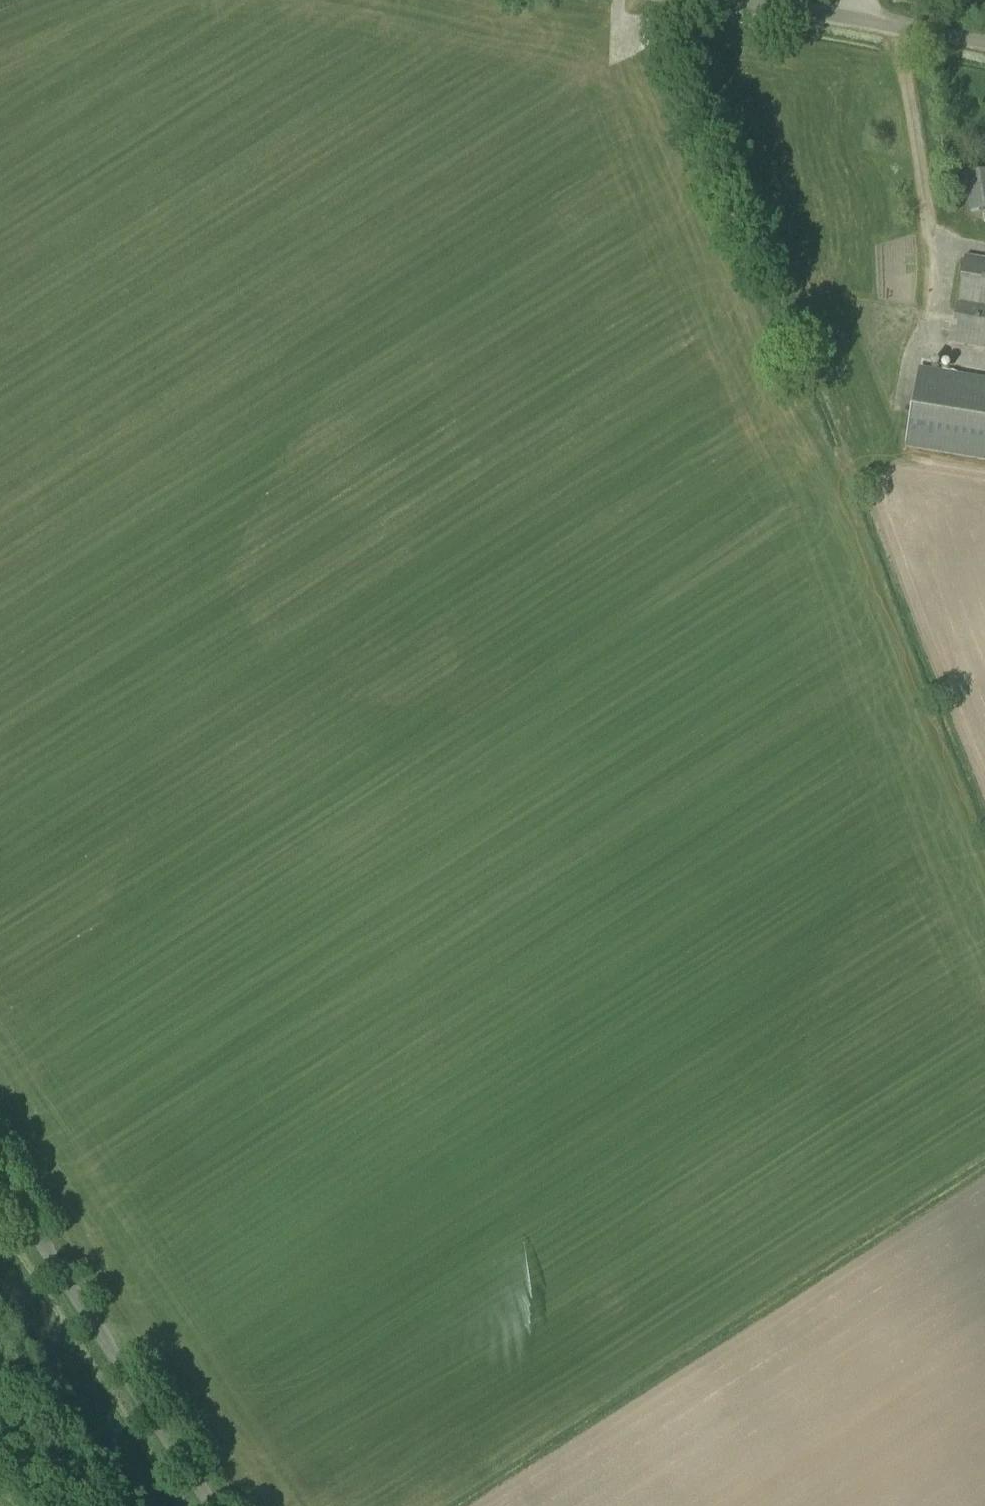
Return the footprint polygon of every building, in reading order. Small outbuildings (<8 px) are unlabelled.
[(984,208),(984,169),(973,170),(974,208),(984,208)] [(965,258),(950,344),(984,350),(984,261),(965,258)] [(920,370),(907,448),(984,461),(984,381),(920,370)]
